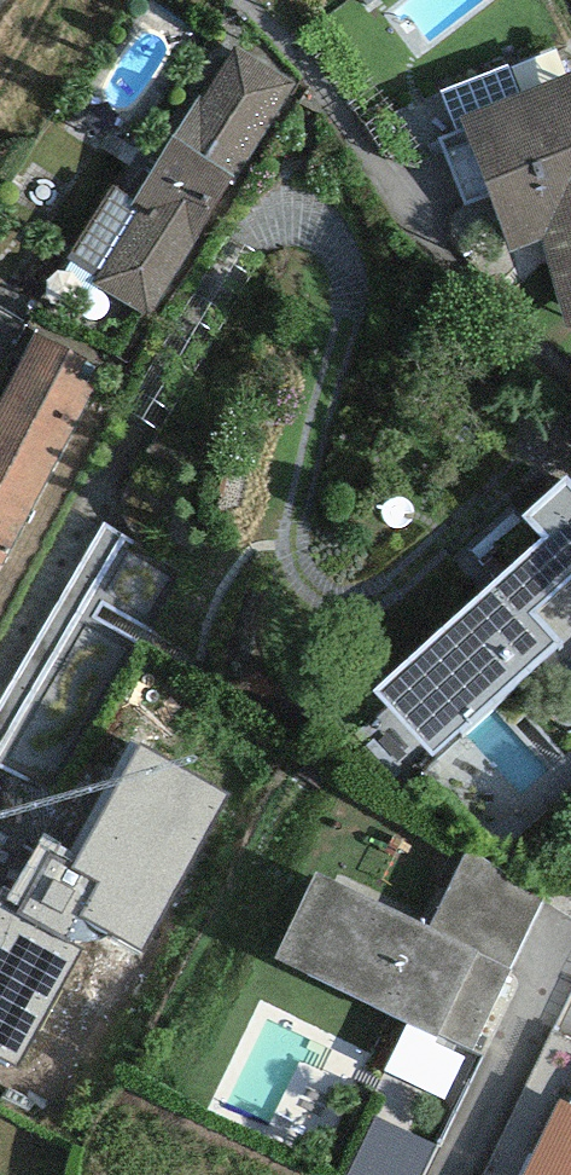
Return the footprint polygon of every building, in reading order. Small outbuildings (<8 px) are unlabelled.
[(297,84),(235,45),(202,98),(198,96),(129,207),(137,212),(93,284),(152,320),(297,84)] [(460,117),(514,253),(544,239),(564,328),(570,326),(570,72),(460,117)] [(104,368),(34,332),(0,399),(0,562),(4,563),(104,368)] [(524,517),(544,539),(376,690),(432,753),(557,641),(532,613),(570,579),(570,479),(569,477),(524,517)] [(0,711),(0,761),(57,794),(144,644),(93,614),(100,601),(150,630),(183,573),(106,528),(0,711)] [(2,907),(0,906),(0,1056),(17,1066),(81,952),(63,941),(77,915),(143,951),(230,795),(140,745),(79,854),(43,833),(2,907)] [(468,852),(434,923),(513,961),(542,904),(468,852)] [(509,969),(319,880),(282,958),(473,1047),(509,969)] [(535,1174),(570,1174),(570,1112),(565,1109),(535,1174)] [(378,1120),(352,1174),(421,1174),(434,1146),(378,1120)]
